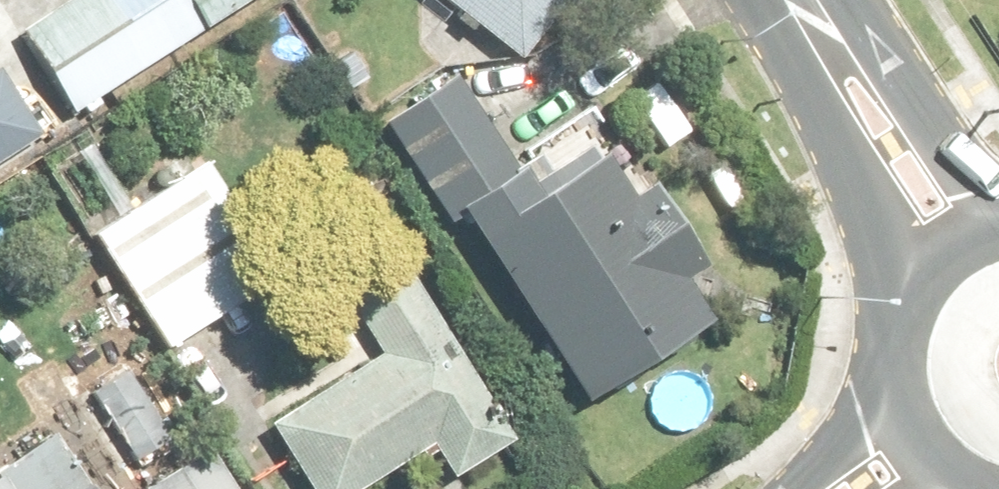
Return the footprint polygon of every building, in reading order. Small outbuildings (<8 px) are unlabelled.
[(254,0),(67,0),(19,32),(77,119),(254,0)] [(520,59),(566,0),(445,0),(520,59)] [(45,132),(3,66),(0,68),(0,161),(45,132)] [(459,78),(384,124),(442,218),(458,208),(582,410),(737,315),(654,180),(632,194),(593,132),(520,177),(459,78)] [(204,159),(90,233),(167,352),(281,279),(204,159)] [(412,266),(343,310),(373,356),(263,427),(303,488),(373,488),(431,452),(452,486),(523,440),(412,266)] [(0,479),(0,488),(73,488),(48,449),(0,479)] [(148,488),(237,488),(213,450),(148,488)] [(91,481),(77,488),(96,488),(91,481)]
